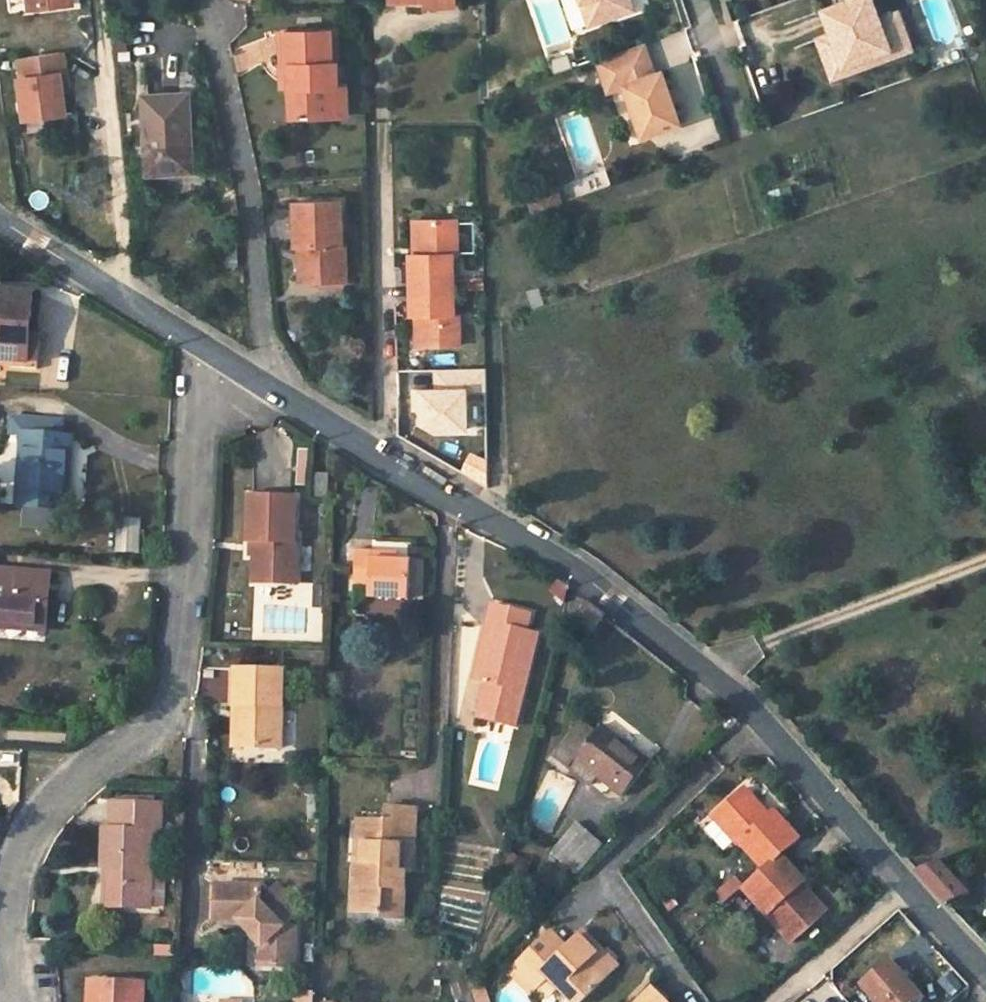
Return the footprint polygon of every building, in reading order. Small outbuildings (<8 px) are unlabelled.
[(588,20),(598,17),(592,0),(581,0),(588,20)] [(598,17),(632,5),(630,0),(592,0),(598,17)] [(875,0),(838,0),(823,6),(832,30),(818,35),(833,74),(913,44),(899,7),(880,14),(875,0)] [(283,62),(290,62),(291,62),(292,85),(292,86),(294,116),(335,114),(334,83),(340,83),(337,29),(281,31),(283,62)] [(653,70),(643,41),(596,57),(602,75),(619,69),(624,82),(642,133),(680,120),(661,67),(653,70)] [(58,114),(53,74),(58,73),(55,50),(11,56),(14,78),(12,78),(17,119),(58,114)] [(292,85),(291,62),(290,62),(283,62),(284,86),(292,86),(292,85)] [(619,69),(602,75),(607,88),(624,82),(619,69)] [(334,83),(335,114),(341,114),(350,113),(349,83),(340,83),(334,83)] [(194,171),(191,93),(145,95),(148,172),(194,171)] [(535,209),(566,201),(563,188),(532,196),(535,209)] [(341,242),(339,201),(296,202),(298,243),(303,243),(305,281),(348,279),(347,242),(341,242)] [(412,280),(455,280),(455,253),(460,253),(459,219),(422,219),(422,253),(415,253),(412,253),(412,280)] [(484,279),(465,280),(465,289),(485,289),(484,279)] [(455,280),(412,280),(412,312),(415,312),(423,312),(423,345),(461,345),(461,312),(456,312),(455,280)] [(32,290),(0,288),(0,358),(27,359),(29,336),(32,290)] [(27,359),(27,368),(39,369),(40,336),(29,336),(27,359)] [(418,428),(481,425),(479,382),(416,385),(418,428)] [(57,504),(67,505),(72,436),(63,436),(65,419),(12,415),(11,432),(23,432),(17,501),(26,501),(57,504)] [(328,471),(313,471),(311,496),(328,497),(328,471)] [(293,536),(294,493),(249,492),(247,536),(254,536),(253,576),(295,577),(296,536),(293,536)] [(25,521),(56,523),(57,504),(26,501),(25,521)] [(139,551),(141,519),(119,516),(117,550),(139,551)] [(368,596),(409,598),(410,559),(392,558),(392,550),(355,548),(354,583),(368,583),(368,596)] [(46,623),(47,597),(37,597),(39,571),(0,568),(0,620),(46,623)] [(37,597),(47,597),(50,571),(39,571),(37,597)] [(475,716),(513,725),(536,630),(523,627),(527,610),(492,601),(473,678),(484,681),(475,716)] [(281,746),(282,705),(284,668),(235,666),(233,704),(243,704),(242,744),(281,746)] [(233,704),(232,744),(242,744),(243,704),(233,704)] [(621,796),(648,762),(600,725),(596,730),(584,721),(556,757),(590,784),(596,776),(621,796)] [(797,837),(770,808),(764,814),(739,786),(710,812),(763,868),(783,850),(797,837)] [(162,829),(163,804),(111,802),(110,827),(103,827),(101,864),(110,864),(108,905),(150,906),(153,827),(162,829)] [(385,805),(385,811),(384,831),(362,830),(361,861),(355,860),(354,888),(360,888),(359,912),(380,913),(380,916),(403,917),(405,869),(395,869),(396,851),(412,851),(415,807),(385,805)] [(385,811),(363,811),(362,816),(358,815),(355,860),(361,861),(362,830),(384,831),(385,811)] [(577,872),(601,844),(576,823),(557,844),(570,856),(565,862),(577,872)] [(741,888),(787,941),(822,910),(797,881),(805,874),(783,850),(763,868),(741,888)] [(964,894),(938,862),(916,870),(944,901),(964,894)] [(732,877),(714,895),(721,903),(740,885),(732,877)] [(250,933),(261,946),(261,965),(293,966),(294,928),(278,927),(292,915),(287,909),(292,905),(278,890),(259,906),(260,887),(215,886),(215,919),(237,919),(240,922),(245,917),(255,928),(250,933)] [(240,922),(250,933),(255,928),(245,917),(240,922)] [(539,940),(555,957),(567,946),(551,929),(539,940)] [(617,965),(600,948),(584,930),(578,935),(595,953),(591,957),(608,974),(617,965)] [(573,1001),(579,1001),(608,974),(591,957),(595,953),(578,935),(567,946),(555,957),(539,940),(509,968),(533,992),(549,977),(573,1001)] [(888,961),(861,985),(876,1001),(917,1001),(921,998),(888,961)] [(482,989),(478,977),(467,980),(471,993),(482,989)] [(143,984),(91,981),(91,1001),(142,1001),(143,984)] [(649,987),(634,1001),(663,1001),(649,987)] [(474,1001),(486,1001),(482,989),(471,993),(474,1001)] [(297,1001),(313,1001),(313,993),(298,992),(297,1001)]
